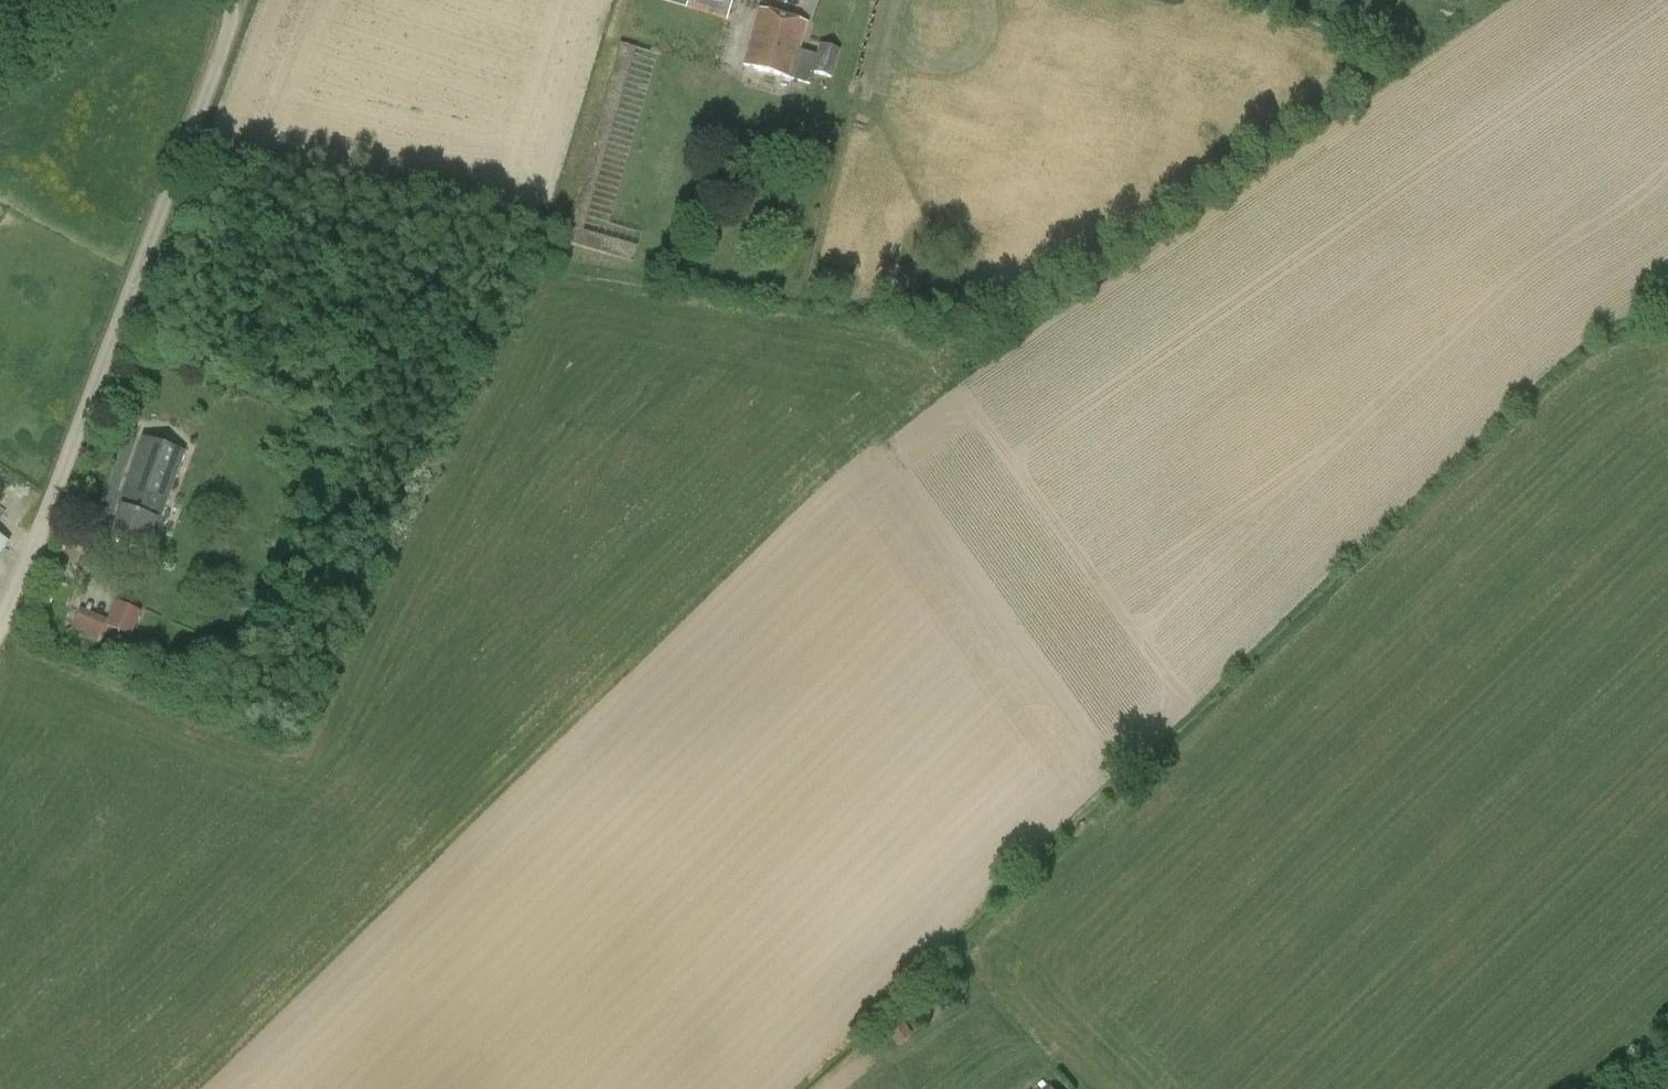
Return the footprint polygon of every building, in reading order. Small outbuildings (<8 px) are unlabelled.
[(726,21),(732,0),(659,0),(726,21)] [(818,44),(815,56),(798,51),(806,24),(759,11),(743,65),(790,78),(811,84),(813,74),(832,79),(840,50),(818,44)] [(641,235),(608,225),(657,56),(620,45),(562,243),(633,264),(641,235)] [(184,451),(141,435),(115,508),(122,510),(112,538),(139,548),(145,530),(149,531),(152,522),(142,518),(148,501),(164,506),(184,451)] [(9,544),(0,538),(0,557),(9,544)] [(140,611),(119,603),(108,629),(129,637),(140,611)]
